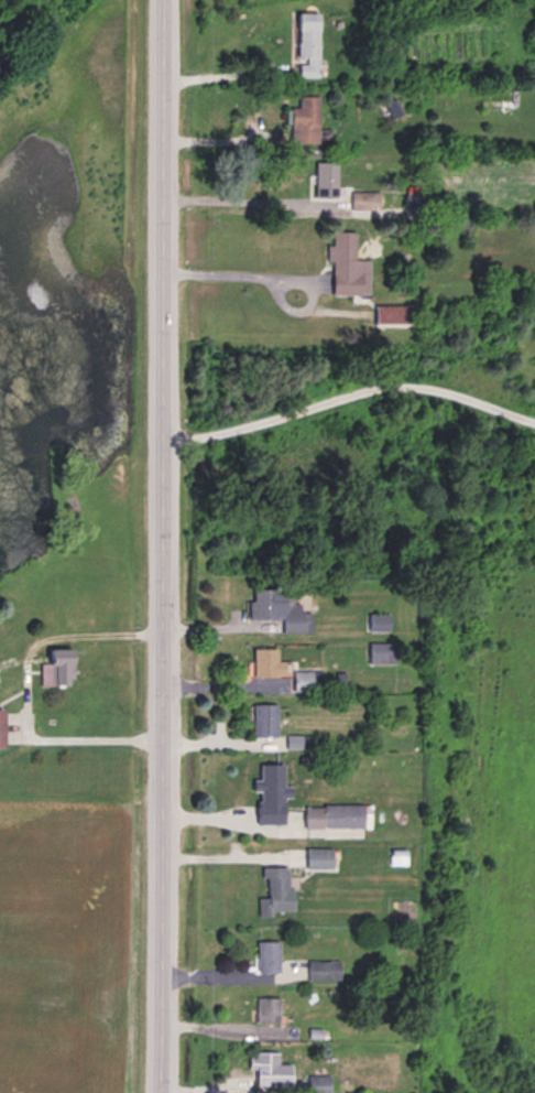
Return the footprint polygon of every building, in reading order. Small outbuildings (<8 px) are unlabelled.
[(321,11),(298,11),(298,76),(321,76),(321,11)] [(320,94),(299,94),(299,106),(292,106),(292,134),(320,134),(320,94)] [(337,196),(337,167),(316,167),(316,196),(337,196)] [(358,206),(369,205),(368,190),(354,191),(354,198),(357,197),(358,206)] [(333,293),(370,293),(370,257),(356,257),(356,230),(331,230),(331,259),(333,259),(333,293)] [(251,588),(251,618),(282,618),(282,631),(313,631),(312,606),(295,606),(295,587),(251,588)] [(391,628),(391,613),(369,613),(369,628),(391,628)] [(397,661),(397,641),(370,641),(370,661),(397,661)] [(295,669),(295,660),(278,660),(278,646),(254,647),(255,675),(293,675),(293,689),(322,689),(322,669),(295,669)] [(41,684),(76,684),(76,647),(51,647),(51,661),(41,661),(41,684)] [(254,702),(254,735),(278,735),(278,702),(254,702)] [(261,789),(293,789),(293,768),(261,768),(261,789)] [(304,826),(366,826),(366,804),(304,804),(304,826)] [(304,846),(304,866),(334,866),(334,846),(304,846)] [(292,865),(260,865),(261,911),(294,910),(292,865)] [(281,939),(258,939),(258,971),(281,971),(281,939)] [(341,959),(310,959),(310,978),(341,978),(341,959)] [(281,1021),(281,996),(258,996),(258,1021),(281,1021)] [(293,1061),(280,1062),(280,1051),(251,1051),(251,1068),(257,1068),(257,1088),(293,1088),(293,1061)] [(332,1092),(331,1072),(307,1073),(308,1092),(328,1092),(332,1092)]
